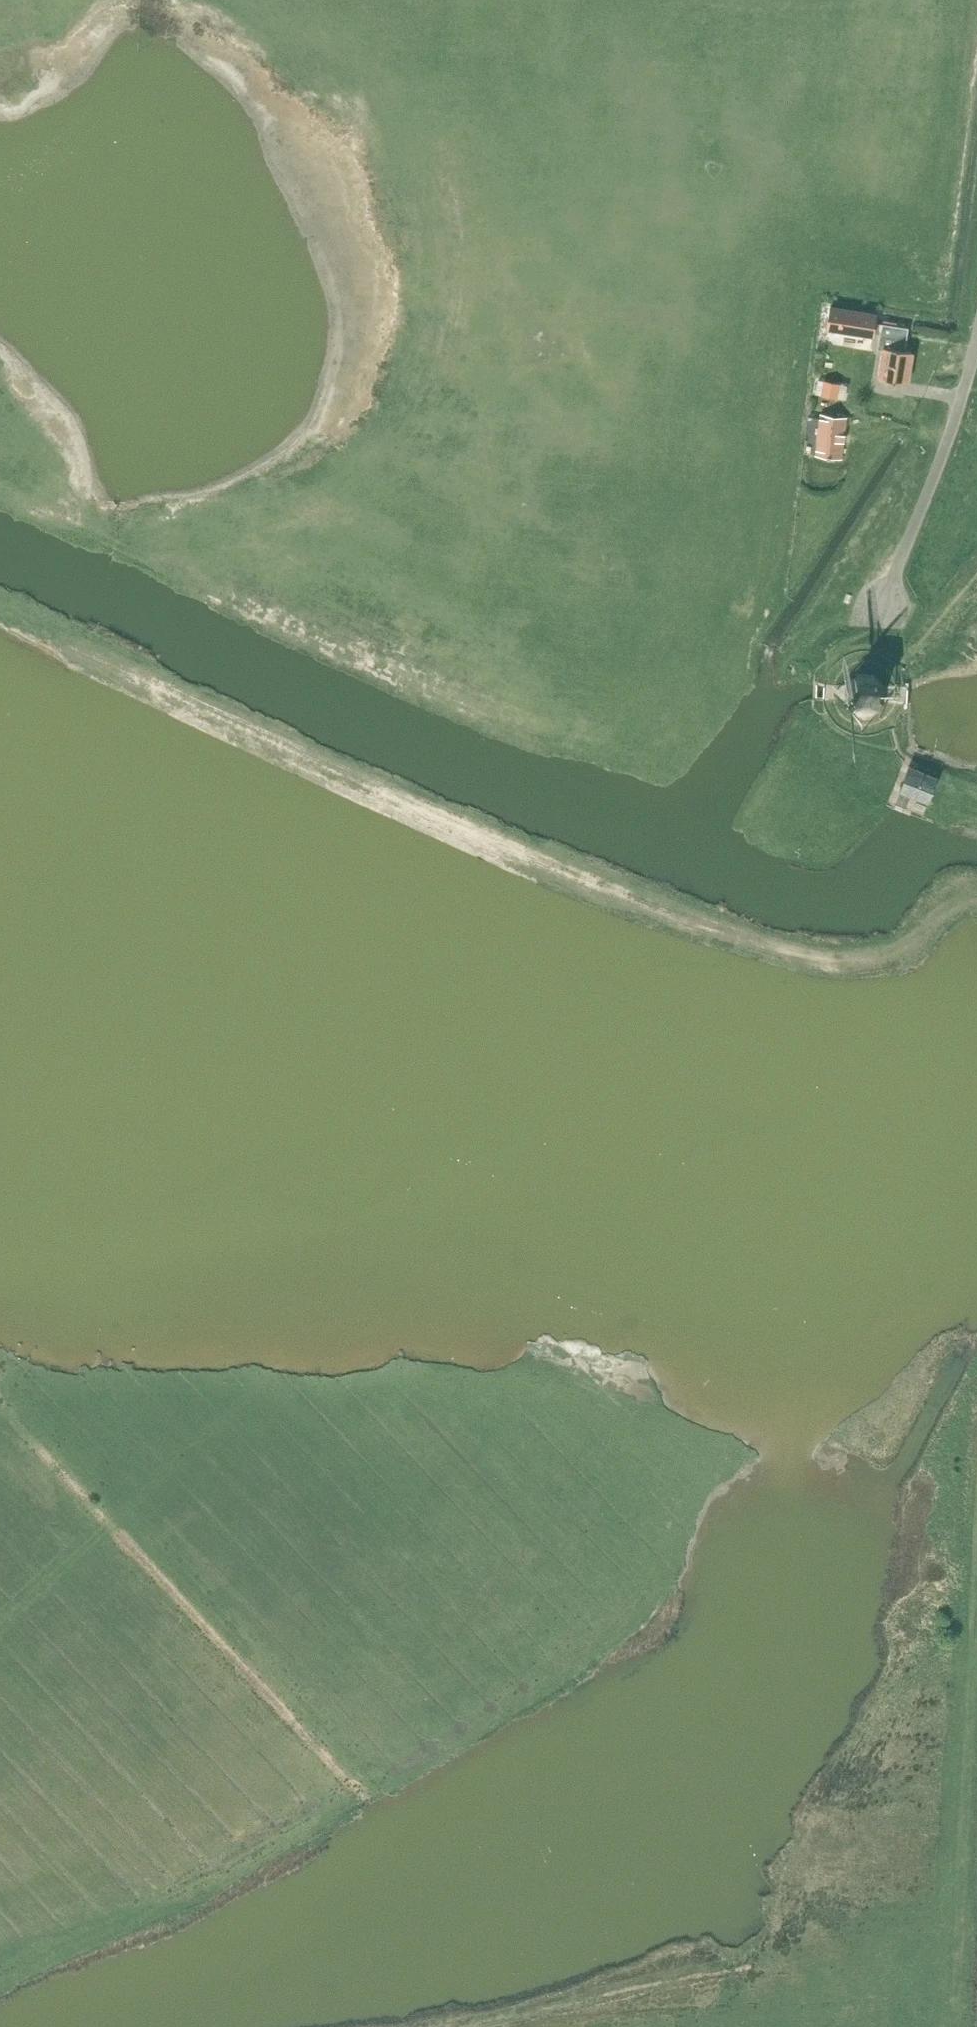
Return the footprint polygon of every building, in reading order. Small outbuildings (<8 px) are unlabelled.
[(878,339),(877,347),(884,348),(879,378),(907,382),(912,351),(905,350),(909,327),(881,323),(878,339)] [(825,381),(822,395),(837,398),(840,384),(825,381)] [(821,415),(816,456),(843,459),(847,418),(821,415)] [(846,685),(845,700),(856,711),(872,713),(883,702),(884,686),(876,676),(858,674),(846,685)] [(909,766),(897,800),(907,804),(911,794),(928,800),(937,777),(909,766)]
